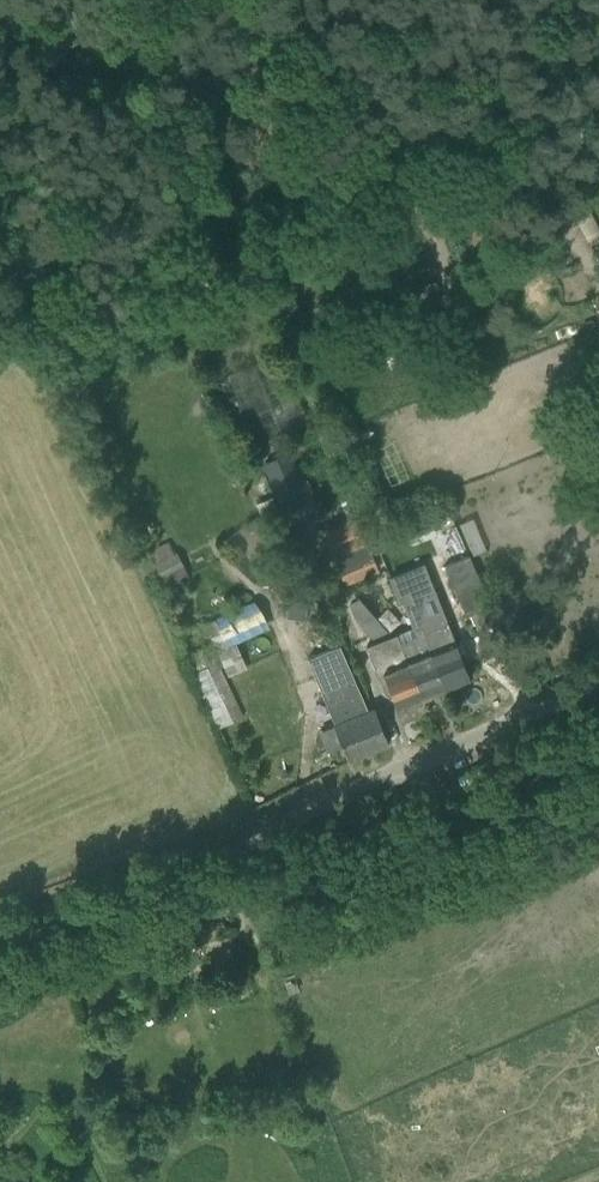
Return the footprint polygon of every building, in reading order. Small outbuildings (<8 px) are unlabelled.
[(281,432),(255,444),(259,454),(286,443),(281,432)] [(308,500),(288,452),(262,463),(282,511),(308,500)] [(261,496),(273,491),(259,456),(247,461),(261,496)] [(276,496),(258,503),(278,551),(295,544),(276,496)] [(335,557),(369,544),(356,515),(323,529),(335,557)] [(472,546),(484,543),(478,518),(466,521),(472,546)] [(490,605),(455,524),(434,533),(447,563),(445,564),(467,615),(490,605)] [(369,544),(335,557),(346,584),(380,569),(369,544)] [(175,552),(150,564),(161,588),(180,579),(179,578),(188,573),(186,568),(181,560),(177,551),(175,552)] [(413,567),(390,576),(402,605),(405,603),(415,626),(443,689),(470,679),(449,623),(432,630),(419,597),(425,595),(413,567)] [(291,587),(287,619),(306,621),(310,589),(291,587)] [(390,632),(360,598),(350,604),(355,618),(373,639),(390,632)] [(209,644),(225,676),(239,670),(223,637),(214,617),(204,622),(214,641),(209,644)] [(424,697),(443,689),(415,626),(396,634),(424,697)] [(385,675),(397,707),(424,697),(396,634),(394,635),(379,641),(366,646),(378,677),(385,675)] [(389,745),(375,709),(368,712),(339,645),(307,659),(335,725),(318,732),(326,751),(343,745),(349,761),(389,745)] [(206,685),(223,724),(244,715),(227,676),(206,685)]
